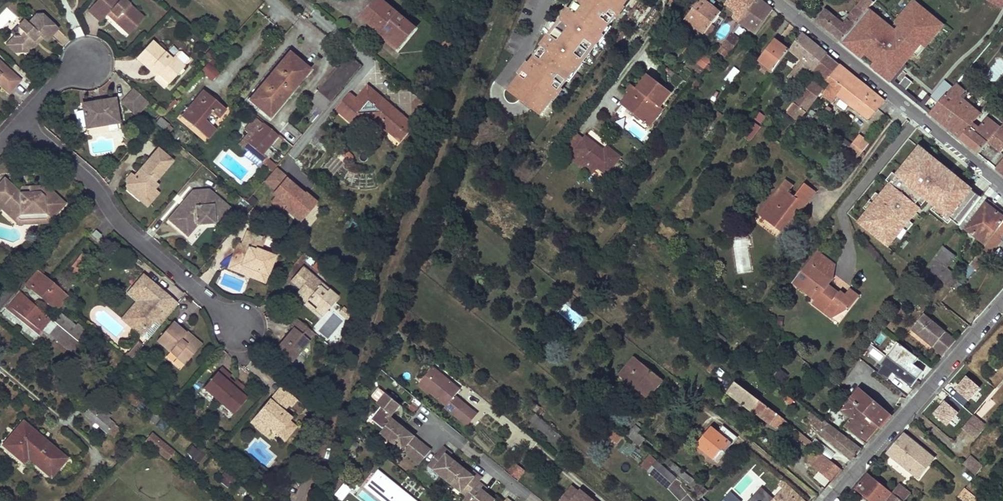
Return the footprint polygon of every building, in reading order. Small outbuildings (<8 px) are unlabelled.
[(144,17),(125,0),(97,0),(88,10),(100,21),(107,14),(109,16),(112,13),(117,18),(114,21),(128,34),(144,17)] [(362,17),(377,31),(383,24),(389,29),(386,33),(402,46),(416,29),(382,0),(376,0),(362,17)] [(509,92),(541,116),(552,101),(563,86),(567,81),(574,71),(583,60),(593,46),(602,34),(609,25),(613,19),(625,4),(628,0),(578,0),(577,1),(571,9),(562,22),(568,26),(557,40),(551,36),(542,48),(535,57),(509,92)] [(569,7),(571,9),(577,1),(576,0),(575,0),(569,7)] [(685,20),(705,34),(712,24),(721,12),(705,0),(700,0),(685,20)] [(725,4),(737,12),(733,17),(740,22),(757,0),(728,0),(725,4)] [(740,22),(755,33),(772,9),(761,0),(757,0),(740,22)] [(860,3),(843,24),(826,10),(816,21),(842,42),(860,20),(874,3),(871,0),(857,0),(860,3)] [(881,20),(903,37),(917,19),(896,2),(881,20)] [(649,6),(645,3),(634,18),(638,21),(649,6)] [(569,7),(560,20),(562,22),(571,9),(569,7)] [(15,53),(18,49),(26,49),(29,52),(33,48),(33,41),(36,39),(38,41),(40,38),(41,40),(43,38),(46,41),(58,29),(42,15),(36,15),(28,24),(24,20),(18,27),(24,33),(20,37),(19,36),(17,34),(14,36),(14,37),(6,45),(15,53)] [(863,22),(860,20),(842,42),(872,66),(876,62),(881,66),(888,57),(870,44),(869,44),(861,36),(866,29),(861,24),(863,22)] [(554,32),(551,36),(557,40),(568,26),(562,22),(559,26),(554,32)] [(554,32),(559,26),(555,23),(553,23),(551,23),(550,24),(550,25),(550,27),(550,29),(554,32)] [(377,31),(376,32),(398,50),(402,46),(386,33),(389,29),(383,24),(377,31)] [(712,24),(705,34),(709,37),(716,28),(712,24)] [(609,25),(602,34),(605,36),(612,26),(609,25)] [(640,30),(632,40),(635,43),(643,33),(640,30)] [(618,44),(625,34),(621,31),(614,40),(618,44)] [(731,33),(721,47),(729,52),(739,39),(731,33)] [(802,33),(790,50),(813,70),(827,54),(802,33)] [(549,34),(540,46),(542,48),(551,36),(549,34)] [(602,34),(593,46),(596,47),(605,36),(602,34)] [(33,41),(33,48),(41,40),(40,38),(38,41),(36,39),(33,41)] [(452,42),(446,39),(441,48),(448,51),(452,42)] [(152,41),(136,58),(149,70),(150,69),(152,67),(159,74),(170,83),(185,66),(174,56),(172,59),(152,41)] [(760,60),(774,71),(789,51),(775,41),(760,60)] [(540,46),(533,55),(535,57),(542,48),(540,46)] [(721,47),(717,52),(725,58),(729,52),(721,47)] [(270,117),(309,70),(289,53),(250,100),(270,117)] [(958,62),(947,53),(935,68),(946,77),(958,62)] [(827,54),(813,70),(828,80),(840,65),(827,54)] [(349,55),(319,91),(332,101),(343,88),(362,66),(349,55)] [(708,64),(710,61),(703,56),(697,63),(700,65),(705,69),(705,68),(708,64)] [(212,81),(223,69),(212,59),(201,71),(212,81)] [(583,60),(574,71),(576,73),(585,62),(583,60)] [(938,89),(945,81),(919,60),(897,88),(929,115),(946,95),(938,89)] [(9,95),(22,81),(0,61),(0,87),(9,95)] [(696,70),(701,74),(705,69),(700,65),(696,70)] [(832,83),(823,95),(833,102),(837,95),(858,110),(858,109),(870,119),(885,101),(840,65),(828,80),(832,83)] [(725,79),(732,84),(741,72),(735,67),(725,79)] [(574,71),(567,81),(569,83),(576,73),(574,71)] [(630,94),(622,105),(640,119),(648,108),(655,114),(660,107),(671,93),(649,75),(638,90),(639,91),(634,98),(630,94)] [(697,79),(692,86),(695,88),(696,86),(698,87),(701,82),(697,79)] [(812,81),(788,112),(795,118),(800,121),(806,112),(806,111),(817,97),(818,97),(824,90),(812,81)] [(954,88),(945,81),(938,89),(946,95),(947,96),(954,88)] [(632,85),(627,92),(630,94),(634,98),(639,91),(638,90),(632,85)] [(972,124),(980,114),(960,98),(965,92),(956,85),(954,88),(947,96),(946,95),(929,115),(960,139),(971,125),(972,124)] [(350,94),(337,109),(352,121),(353,120),(356,122),(356,124),(381,122),(381,120),(384,120),(389,124),(386,127),(397,136),(401,131),(402,132),(406,128),(404,127),(409,121),(391,106),(389,108),(384,104),(386,102),(368,87),(357,100),(350,94)] [(332,101),(327,107),(331,111),(334,106),(337,109),(350,94),(343,88),(332,101)] [(134,90),(127,97),(141,110),(148,102),(134,90)] [(200,132),(208,123),(212,126),(226,109),(217,102),(215,104),(211,100),(212,98),(203,91),(181,117),(200,132)] [(319,91),(307,104),(316,112),(320,115),(327,107),(332,101),(319,91)] [(127,97),(122,102),(136,115),(141,110),(127,97)] [(86,128),(119,123),(115,99),(102,101),(95,102),(82,104),(86,128)] [(175,100),(167,108),(169,110),(176,101),(175,100)] [(655,114),(647,124),(650,127),(663,109),(660,107),(655,114)] [(648,108),(640,119),(647,124),(655,114),(648,108)] [(714,113),(710,119),(715,123),(719,117),(720,118),(723,114),(716,110),(714,113)] [(812,110),(804,122),(808,125),(817,113),(812,110)] [(316,112),(310,120),(314,123),(315,121),(320,115),(316,112)] [(320,115),(315,121),(319,124),(324,118),(320,115)] [(978,154),(987,143),(1000,128),(987,117),(978,128),(977,130),(971,125),(960,139),(978,154)] [(161,118),(156,123),(164,130),(165,129),(168,125),(169,124),(161,118)] [(264,124),(263,125),(255,118),(244,131),(248,134),(253,138),(248,144),(261,155),(255,163),(260,167),(267,158),(262,154),(278,136),(264,124)] [(795,118),(792,122),(796,126),(799,122),(800,121),(795,118)] [(401,131),(397,136),(401,139),(413,125),(409,121),(404,127),(406,128),(402,132),(401,131)] [(755,130),(759,125),(754,121),(751,126),(755,130)] [(208,123),(200,132),(208,139),(216,129),(212,126),(208,123)] [(1000,128),(987,143),(1000,154),(1002,150),(1002,124),(1000,128)] [(575,150),(585,138),(574,131),(565,142),(575,150)] [(248,134),(244,140),(248,144),(253,138),(248,134)] [(132,135),(125,143),(131,148),(138,140),(132,135)] [(575,150),(570,157),(583,167),(584,166),(588,160),(598,167),(607,174),(608,173),(619,160),(621,157),(607,147),(604,151),(586,136),(585,138),(575,150)] [(860,136),(847,151),(857,159),(869,143),(860,136)] [(549,142),(557,149),(561,144),(553,138),(549,142)] [(246,155),(255,163),(261,155),(248,144),(244,140),(240,144),(249,152),(246,155)] [(131,173),(126,179),(126,190),(141,202),(146,195),(149,197),(155,190),(159,185),(156,182),(174,161),(158,148),(137,172),(141,175),(138,179),(134,176),(131,173)] [(914,154),(858,223),(888,247),(926,199),(950,217),(968,193),(945,175),(948,170),(924,151),(919,158),(914,154)] [(588,160),(584,166),(593,174),(598,167),(588,160)] [(619,160),(608,173),(613,176),(623,163),(619,160)] [(277,168),(262,183),(274,194),(270,199),(299,227),(318,206),(277,168)] [(0,184),(0,201),(5,205),(1,208),(19,224),(22,214),(44,213),(51,219),(65,204),(46,187),(30,188),(30,194),(21,194),(18,191),(4,179),(0,184)] [(787,180),(762,213),(768,218),(767,220),(784,233),(791,224),(789,223),(799,210),(795,207),(800,201),(805,205),(816,192),(805,184),(800,190),(795,197),(789,192),(794,185),(787,180)] [(149,197),(143,204),(147,207),(160,193),(155,190),(149,197)] [(193,192),(184,201),(186,203),(183,207),(181,205),(169,220),(182,231),(187,230),(193,230),(197,225),(215,223),(229,207),(209,190),(193,192)] [(146,195),(141,202),(143,204),(149,197),(146,195)] [(1002,222),(1002,211),(989,200),(966,229),(985,245),(1002,222)] [(795,207),(799,210),(801,211),(805,205),(800,201),(795,207)] [(799,210),(789,223),(791,224),(801,211),(799,210)] [(22,214),(19,224),(48,223),(51,219),(44,213),(22,214)] [(972,263),(978,267),(983,262),(1002,238),(1002,237),(1002,222),(985,245),(972,263)] [(96,230),(92,235),(98,239),(101,235),(96,230)] [(238,243),(235,249),(237,250),(234,256),(233,255),(227,269),(246,276),(248,269),(268,277),(276,256),(261,250),(266,238),(246,231),(241,244),(238,243)] [(943,246),(926,269),(952,288),(955,284),(957,281),(960,278),(947,268),(956,257),(943,246)] [(849,308),(858,296),(850,290),(846,296),(841,292),(840,294),(838,296),(832,291),(834,289),(828,285),(833,279),(835,265),(818,252),(812,260),(814,261),(812,264),(810,263),(794,283),(816,300),(813,303),(823,311),(826,308),(835,315),(841,307),(846,306),(849,308)] [(78,272),(88,260),(82,254),(72,266),(78,272)] [(302,268),(291,281),(300,289),(296,294),(306,303),(309,300),(317,307),(315,310),(322,316),(338,298),(328,290),(326,293),(320,287),(322,285),(302,268)] [(248,269),(246,276),(265,284),(268,277),(248,269)] [(42,298),(54,284),(38,271),(26,285),(42,298)] [(142,335),(154,321),(160,325),(178,304),(143,274),(132,287),(142,296),(145,298),(138,306),(141,309),(133,318),(139,323),(134,329),(142,335)] [(962,280),(960,283),(957,281),(955,284),(962,289),(966,283),(962,280)] [(54,284),(42,298),(56,310),(68,296),(54,284)] [(322,285),(320,287),(326,293),(328,290),(322,285)] [(122,319),(134,329),(139,323),(133,318),(141,309),(138,306),(145,298),(142,296),(132,287),(127,293),(137,302),(122,319)] [(20,292),(9,305),(42,333),(44,330),(72,353),(80,344),(78,342),(54,322),(46,315),(20,292)] [(309,300),(306,303),(315,310),(317,307),(309,300)] [(306,303),(305,305),(320,318),(322,316),(315,310),(306,303)] [(9,305),(5,309),(39,336),(42,333),(9,305)] [(542,310),(536,306),(533,311),(539,315),(542,310)] [(835,315),(832,318),(849,308),(846,306),(841,307),(835,315)] [(826,308),(823,311),(832,318),(835,315),(826,308)] [(82,337),(87,332),(77,324),(76,326),(61,314),(54,322),(78,342),(82,337)] [(944,356),(956,341),(927,316),(915,331),(944,356)] [(297,319),(290,326),(294,329),(276,350),(291,362),(315,334),(297,319)] [(154,321),(142,335),(147,340),(160,325),(154,321)] [(173,322),(157,341),(184,365),(199,348),(184,336),(186,334),(173,322)] [(186,334),(184,336),(199,348),(201,345),(187,333),(186,334)] [(795,353),(779,340),(776,343),(783,349),(782,351),(790,359),(795,353)] [(127,352),(124,356),(130,361),(143,345),(139,341),(128,353),(127,352)] [(878,373),(888,381),(894,374),(911,388),(923,374),(915,368),(921,360),(899,343),(882,364),(884,366),(878,373)] [(634,358),(620,375),(648,398),(662,380),(634,358)] [(740,358),(737,362),(751,374),(755,370),(740,358)] [(433,367),(419,384),(430,393),(446,406),(445,408),(455,416),(466,404),(455,396),(460,390),(433,367)] [(221,368),(203,388),(219,401),(233,414),(246,399),(241,394),(244,392),(246,389),(236,381),(234,383),(232,386),(226,381),(229,379),(231,376),(221,368)] [(781,384),(788,376),(780,368),(772,376),(781,384)] [(968,378),(957,391),(969,402),(980,388),(968,378)] [(810,446),(812,442),(784,418),(777,413),(752,395),(736,383),(728,393),(747,407),(748,406),(777,427),(779,424),(809,447),(810,446)] [(419,384),(418,385),(429,394),(430,393),(419,384)] [(281,386),(269,400),(276,405),(281,399),(277,395),(283,388),(281,386)] [(259,412),(251,422),(258,428),(262,422),(269,428),(284,440),(295,427),(288,420),(291,418),(283,411),(289,405),(290,406),(296,399),(283,388),(277,395),(281,399),(276,405),(269,400),(265,406),(265,410),(264,412),(259,412)] [(372,398),(378,403),(385,394),(380,389),(372,398)] [(860,390),(842,410),(851,418),(845,427),(866,444),(891,416),(860,390)] [(419,464),(431,449),(391,416),(400,405),(386,393),(378,404),(382,407),(372,419),(383,429),(381,432),(419,464)] [(533,402),(529,406),(536,413),(540,408),(533,402)] [(947,403),(935,416),(948,426),(959,414),(947,403)] [(477,413),(466,404),(455,416),(467,426),(477,413)] [(110,416),(99,406),(96,409),(92,405),(84,414),(107,433),(108,432),(114,424),(108,419),(110,416)] [(812,413),(807,420),(814,427),(820,420),(812,413)] [(535,415),(530,420),(546,433),(550,428),(535,415)] [(973,416),(963,428),(976,439),(986,426),(973,416)] [(820,420),(814,427),(853,459),(862,449),(840,432),(826,421),(824,423),(820,420)] [(262,422),(258,428),(265,434),(269,428),(262,422)] [(24,462),(28,457),(51,476),(65,459),(23,423),(5,446),(24,462)] [(114,424),(108,432),(114,437),(121,430),(114,424)] [(635,425),(632,429),(638,434),(641,430),(635,425)] [(715,460),(723,450),(725,452),(732,444),(738,437),(723,426),(718,433),(712,428),(703,439),(699,444),(698,445),(715,460)] [(546,433),(545,434),(558,445),(563,439),(550,428),(546,433)] [(632,429),(627,436),(633,441),(638,434),(632,429)] [(614,431),(609,438),(617,444),(623,437),(614,431)] [(152,434),(146,441),(165,457),(172,450),(152,434)] [(638,434),(633,441),(640,446),(645,439),(638,434)] [(904,434),(887,453),(919,478),(934,458),(904,434)] [(628,455),(636,447),(628,440),(621,448),(628,455)] [(464,500),(465,500),(494,500),(495,500),(490,496),(484,492),(486,489),(479,482),(482,478),(473,471),(472,471),(470,474),(464,469),(455,462),(449,457),(451,454),(443,447),(428,465),(467,495),(464,500)] [(196,449),(191,456),(202,466),(208,459),(210,457),(203,451),(201,453),(196,449)] [(172,450),(165,457),(169,460),(175,452),(172,450)] [(820,452),(813,461),(810,464),(819,471),(832,482),(842,470),(828,459),(820,452)] [(652,456),(643,467),(648,472),(658,461),(652,456)] [(971,457),(964,465),(976,476),(982,467),(971,457)] [(658,461),(648,472),(668,489),(677,478),(658,461)] [(513,462),(506,471),(512,476),(519,467),(513,462)] [(674,463),(671,468),(686,480),(690,476),(674,463)] [(519,467),(512,476),(518,481),(525,472),(519,467)] [(229,488),(235,480),(225,472),(219,480),(229,488)] [(855,489),(870,500),(903,500),(892,493),(869,474),(855,489)] [(690,476),(686,480),(693,487),(700,491),(697,494),(702,498),(708,491),(690,476)] [(387,480),(376,494),(385,500),(414,500),(387,480)] [(773,490),(764,500),(805,500),(783,481),(779,485),(778,484),(773,490)] [(971,482),(966,489),(979,500),(984,493),(971,482)] [(910,493),(899,484),(895,489),(892,493),(903,500),(904,500),(910,493)] [(243,494),(246,490),(240,485),(237,489),(243,494)] [(335,497),(342,500),(349,490),(342,486),(335,497)] [(559,500),(594,500),(580,490),(579,492),(571,486),(559,500)] [(759,497),(763,500),(764,500),(773,490),(768,486),(760,495),(759,497)] [(959,497),(964,500),(978,500),(979,500),(966,489),(959,497)]
